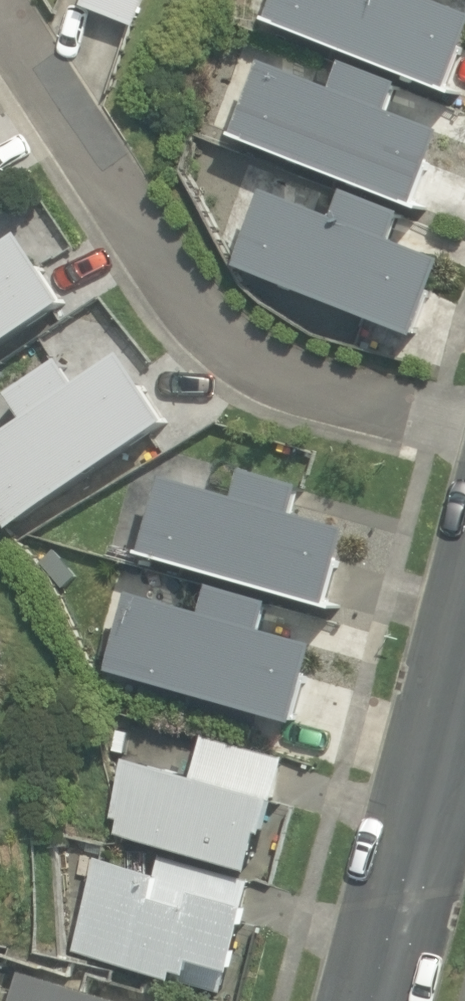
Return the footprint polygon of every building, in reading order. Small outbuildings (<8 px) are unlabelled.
[(76,7),(129,29),(139,0),(78,0),(76,7)] [(255,23),(440,98),(442,94),(435,91),(464,20),(412,0),(263,0),(255,23)] [(321,92),(251,63),(222,138),(406,214),(409,209),(403,206),(431,135),(382,115),(392,90),(332,65),(321,92)] [(322,220),(254,193),(225,266),(402,339),(431,262),(381,242),(391,216),(332,193),(322,220)] [(54,306),(7,237),(0,242),(0,342),(54,306)] [(152,423),(107,358),(67,385),(50,360),(0,394),(0,403),(12,421),(0,430),(0,528),(152,423)] [(224,501),(151,480),(129,556),(321,613),(322,609),(314,607),(336,532),(282,516),(290,489),(232,472),(224,501)] [(191,616),(118,594),(97,671),(281,727),(303,648),(252,634),(260,605),(199,588),(191,616)] [(124,816),(119,832),(250,867),(270,793),(278,795),(291,746),(208,724),(194,776),(131,759),(116,814),(124,816)] [(99,855),(75,951),(176,975),(222,986),(233,968),(253,872),(164,850),(159,870),(99,855)] [(20,973),(13,1000),(121,1000),(20,973)]
